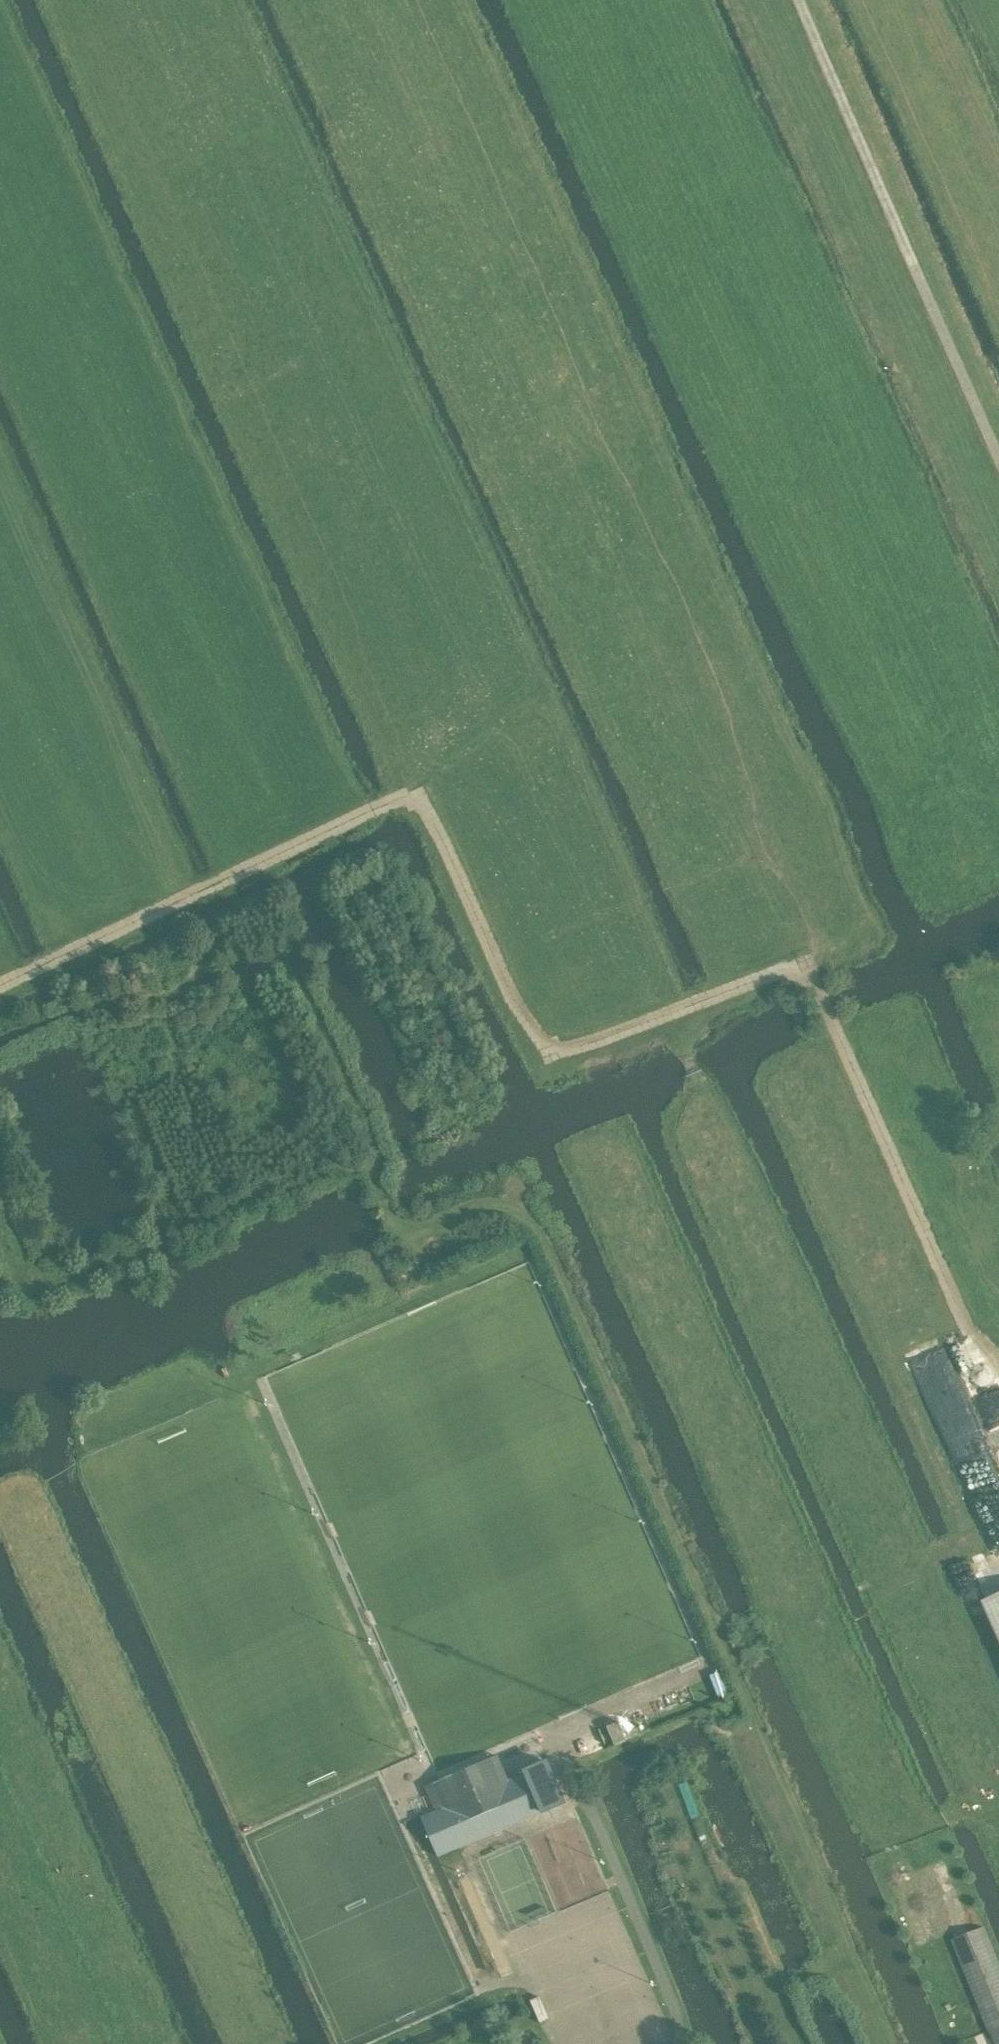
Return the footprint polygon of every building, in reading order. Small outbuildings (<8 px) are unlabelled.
[(986,1598),(998,1628),(998,1593),(986,1598)] [(428,1813),(420,1817),(437,1856),(445,1852),(446,1852),(458,1847),(462,1845),(465,1844),(542,1811),(536,1797),(551,1791),(546,1779),(532,1786),(526,1772),(489,1787),(478,1763),(432,1783),(424,1786),(435,1810),(428,1813)] [(994,2043),(998,2043),(998,1972),(981,1927),(952,1939),(994,2043)]
